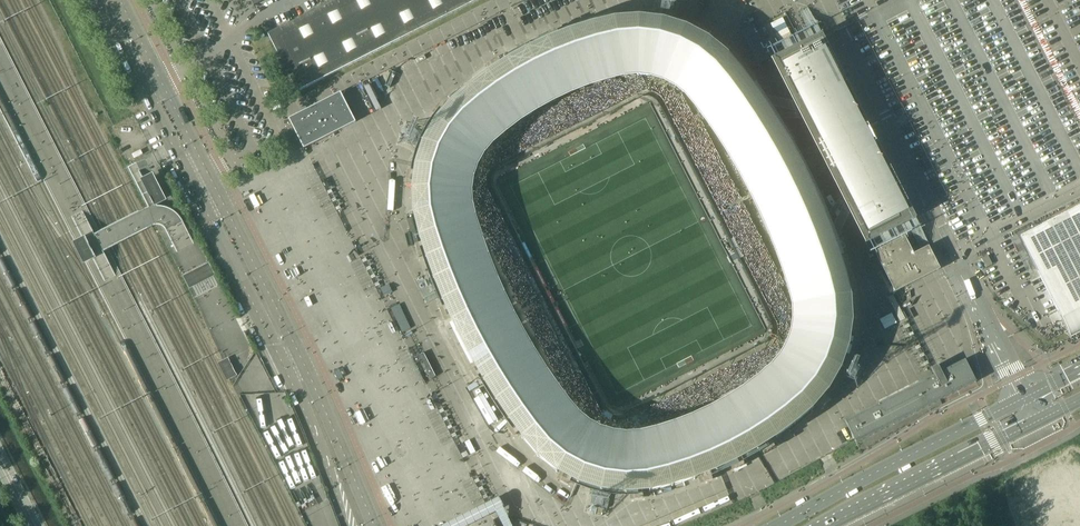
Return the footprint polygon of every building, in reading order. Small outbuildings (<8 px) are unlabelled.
[(268,34),(297,92),(478,0),(335,0),(268,34)] [(430,263),(442,291),(453,318),(485,378),(513,424),(528,442),(543,461),(563,477),(584,488),(608,495),(631,498),(657,495),(681,489),(703,482),(726,473),(748,463),(771,450),(792,436),(817,416),(833,396),(847,374),(856,348),(860,324),(859,299),(852,271),(845,247),(822,194),(797,144),(773,104),(750,73),(730,50),(712,37),(696,28),(671,20),(646,17),(620,19),(600,23),(575,31),(554,39),(531,50),(512,60),(493,73),(476,86),(457,102),(440,121),(428,144),(420,167),(416,191),(417,217),(422,239),(430,263)] [(754,26),(743,31),(759,64),(781,53),(775,40),(764,46),(754,26)] [(916,219),(821,34),(771,60),(865,244),(916,219)] [(303,148),(303,149),(355,122),(355,121),(347,106),(340,93),(341,93),(340,93),(288,119),(289,120),(290,121),(304,148),(303,148)] [(1019,238),(1069,335),(1079,329),(1079,207),(1019,238)] [(904,237),(874,252),(878,260),(889,283),(894,293),(940,269),(928,246),(913,254),(904,237)] [(992,264),(987,256),(981,259),(986,268),(992,264)] [(893,295),(887,298),(900,322),(905,319),(893,295)] [(884,327),(896,323),(893,314),(881,318),(884,327)] [(430,378),(437,375),(425,352),(418,355),(430,378)] [(934,375),(881,402),(844,421),(856,443),(892,425),(976,382),(964,360),(941,372),(937,365),(931,369),(934,375)] [(229,374),(224,365),(218,368),(223,377),(229,374)] [(463,458),(468,456),(462,443),(456,446),(463,458)]
